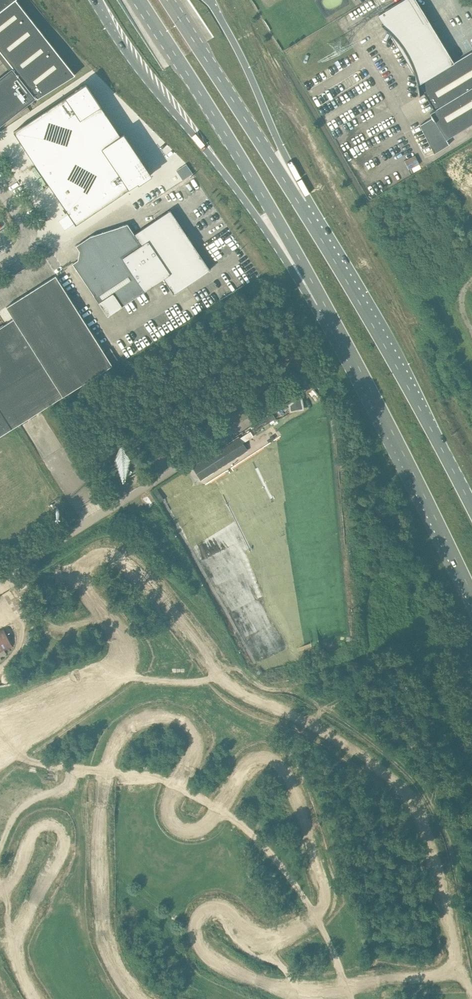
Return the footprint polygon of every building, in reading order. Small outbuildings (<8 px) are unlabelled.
[(14,69),(0,80),(0,122),(35,95),(38,98),(75,75),(16,0),(0,0),(0,51),(14,69)] [(379,14),(384,23),(380,25),(389,31),(398,47),(418,79),(423,99),(426,97),(434,110),(430,112),(430,113),(432,117),(427,120),(420,125),(434,154),(441,149),(449,145),(446,140),(471,124),(471,51),(454,63),(444,47),(416,0),(402,0),(379,14)] [(75,90),(13,131),(69,214),(75,224),(75,225),(141,181),(151,175),(123,134),(121,135),(101,106),(101,105),(89,86),(88,87),(86,83),(83,85),(82,85),(75,89),(75,90)] [(417,155),(407,159),(413,171),(422,167),(417,155)] [(134,234),(128,224),(91,236),(76,246),(80,251),(78,260),(73,263),(82,277),(108,316),(164,278),(174,294),(210,270),(170,210),(134,234)] [(14,427),(16,425),(39,411),(48,405),(112,365),(61,284),(56,275),(6,307),(14,319),(0,327),(0,435),(14,427)] [(303,401),(288,404),(289,410),(304,408),(303,401)] [(247,450),(239,437),(192,466),(201,480),(247,450)] [(3,627),(0,629),(0,654),(13,647),(3,627)]
